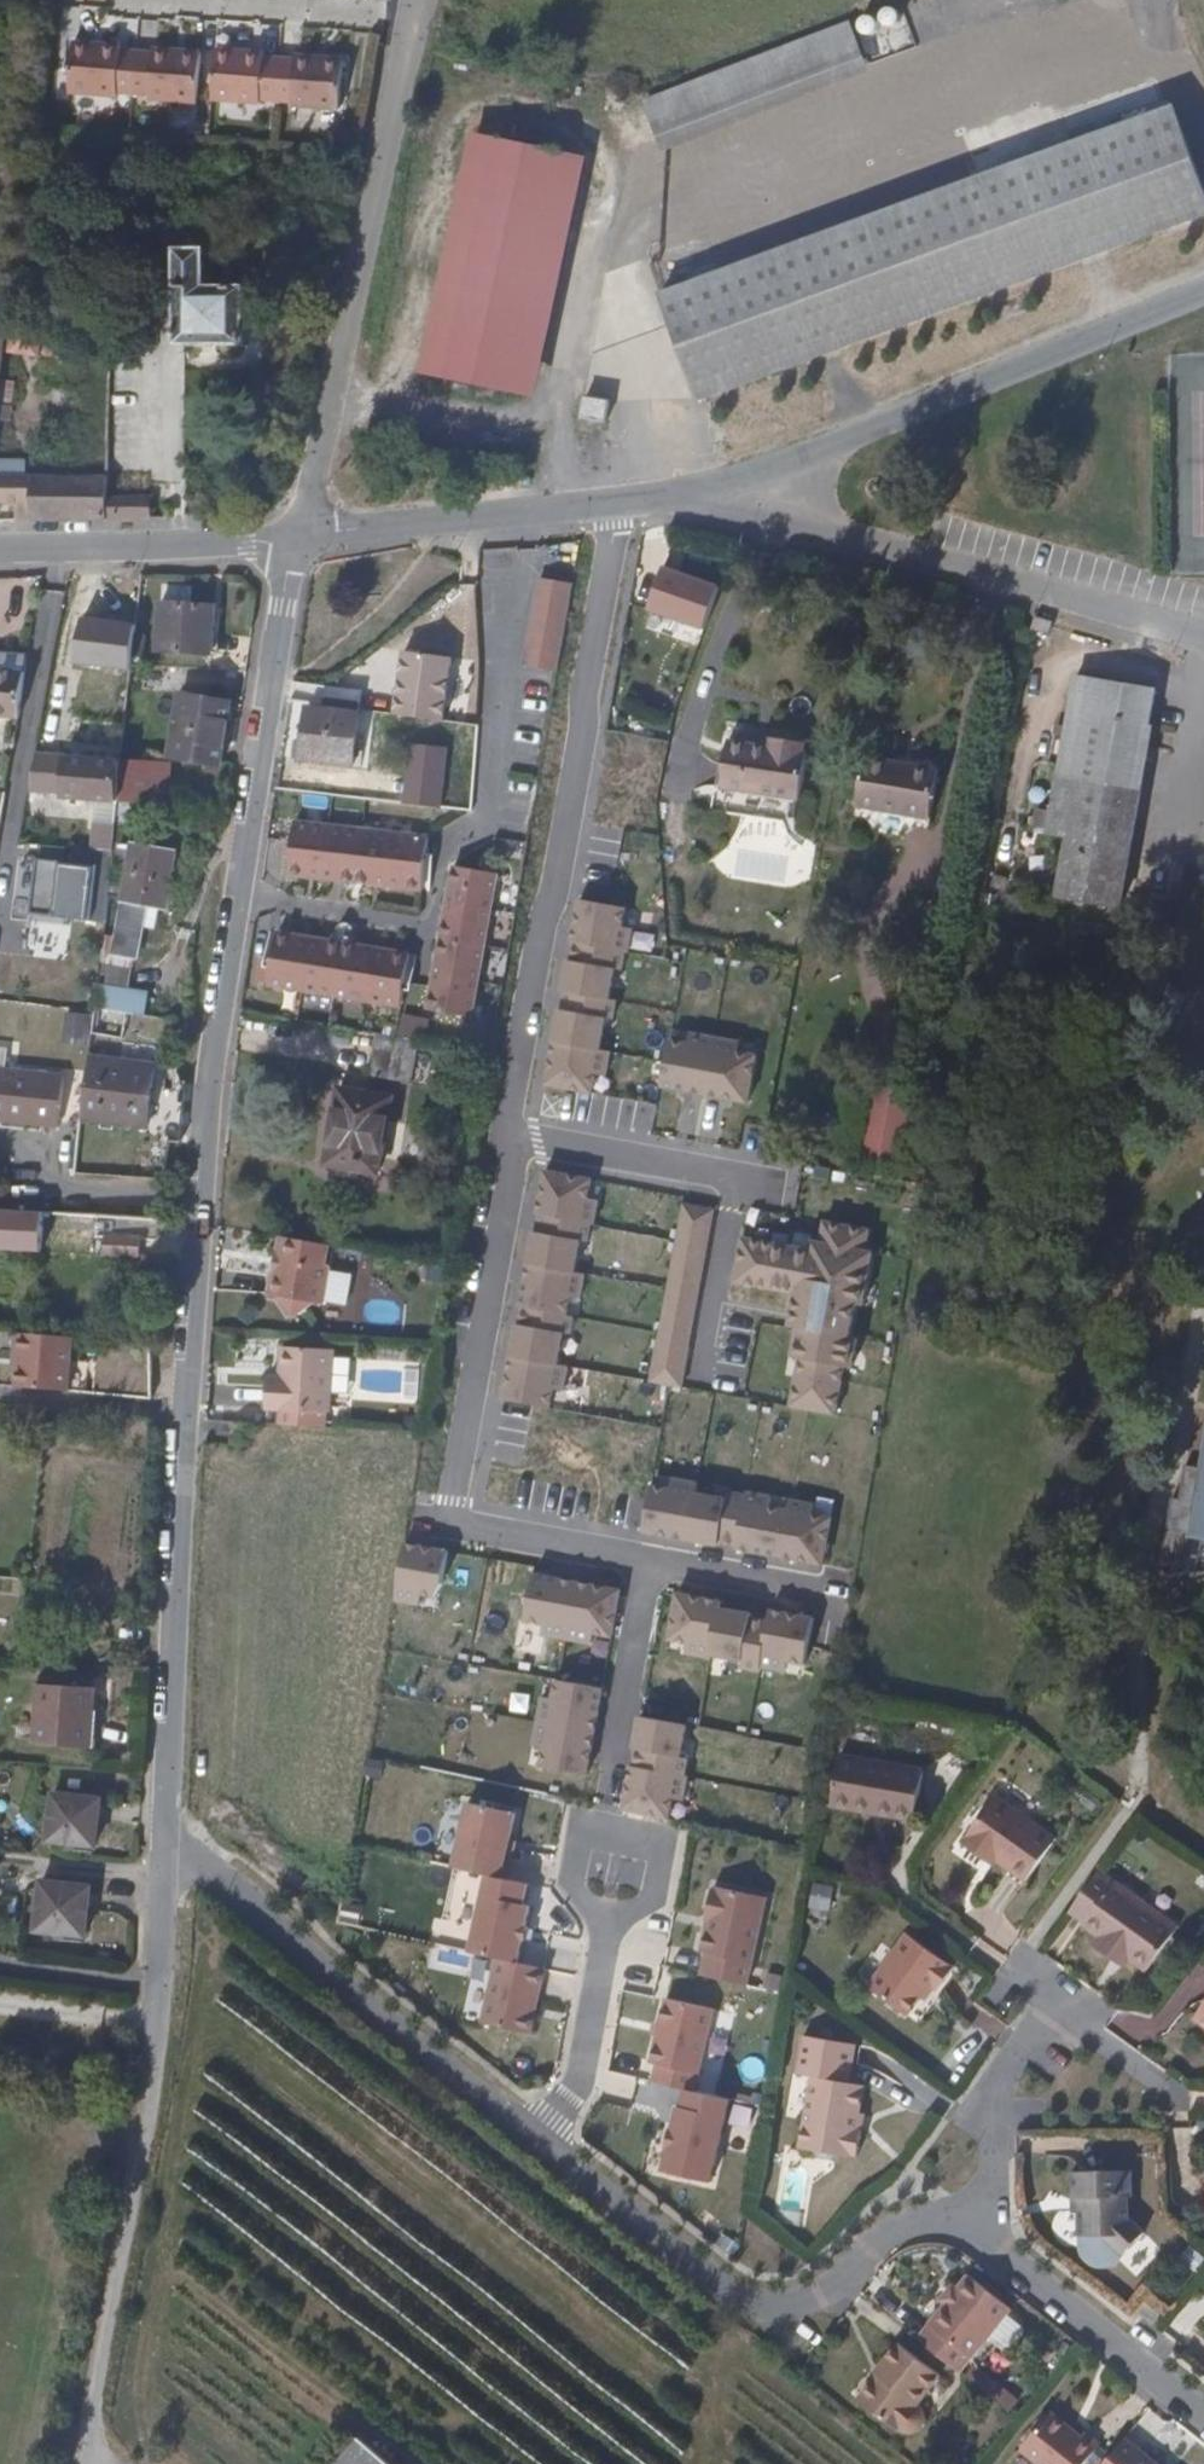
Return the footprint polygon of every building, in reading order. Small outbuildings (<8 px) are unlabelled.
[(868,76),(847,22),(638,98),(661,154),(868,76)] [(131,91),(134,48),(116,47),(116,43),(69,40),(66,91),(112,94),(115,90),(131,91)] [(195,99),(198,49),(152,46),(151,49),(134,48),(131,91),(147,91),(149,96),(195,99)] [(280,98),(283,54),(267,53),(266,48),(217,46),(213,98),(263,101),(266,97),(280,98)] [(345,107),(349,54),(300,51),(299,55),(283,54),(280,98),(296,99),(296,104),(345,107)] [(1201,203),(1203,202),(1203,200),(1163,101),(665,295),(703,399),(1201,203)] [(550,296),(581,150),(466,128),(419,367),(532,388),(550,296)] [(244,356),(250,297),(211,293),(215,251),(184,248),(174,343),(174,350),(244,356)] [(9,372),(15,319),(0,317),(0,372),(9,372)] [(51,335),(51,323),(23,320),(21,343),(47,347),(121,360),(122,343),(51,335)] [(130,360),(130,344),(122,343),(121,360),(130,360)] [(9,372),(0,372),(0,446),(9,372)] [(609,424),(613,401),(588,397),(584,420),(609,424)] [(133,461),(133,441),(128,441),(128,424),(120,424),(118,479),(126,479),(127,462),(133,461)] [(41,475),(0,473),(0,507),(37,508),(41,475)] [(117,507),(118,479),(41,475),(37,508),(36,521),(156,524),(156,509),(117,507)] [(702,631),(716,587),(659,569),(645,612),(702,631)] [(557,673),(575,586),(541,579),(523,665),(557,673)] [(218,624),(220,605),(166,600),(161,645),(176,647),(180,620),(218,624)] [(214,652),(218,624),(180,620),(176,647),(214,652)] [(450,660),(404,654),(396,714),(443,721),(450,660)] [(17,678),(25,679),(27,663),(0,659),(0,724),(15,726),(20,694),(17,694),(17,678)] [(1119,899),(1154,717),(1148,714),(1154,682),(1074,663),(1053,764),(1056,770),(1044,824),(1065,829),(1056,887),(1119,899)] [(224,771),(229,729),(231,708),(182,703),(175,765),(224,771)] [(357,765),(363,712),(318,707),(315,736),(304,735),(302,759),(357,765)] [(806,792),(815,745),(808,741),(809,730),(772,722),(769,734),(733,726),(723,776),(806,792)] [(450,750),(410,746),(403,805),(443,810),(450,750)] [(925,835),(938,764),(894,756),(891,764),(863,758),(852,813),(876,819),(880,826),(925,835)] [(117,808),(123,768),(80,762),(37,758),(28,795),(60,799),(61,804),(95,807),(91,854),(107,856),(113,808),(117,808)] [(186,815),(190,776),(123,768),(117,808),(186,815)] [(719,785),(716,799),(796,815),(799,800),(719,785)] [(430,895),(436,835),(307,824),(302,881),(430,895)] [(155,912),(161,857),(128,853),(127,858),(107,856),(96,958),(131,962),(137,911),(155,912)] [(84,924),(90,869),(54,865),(49,919),(84,924)] [(477,1018),(499,874),(458,867),(434,1012),(477,1018)] [(625,903),(580,894),(572,937),(575,938),(572,955),(614,963),(623,965),(626,947),(629,948),(634,923),(622,921),(625,903)] [(407,1006),(416,958),(283,935),(276,985),(407,1006)] [(614,963),(572,955),(569,955),(563,987),(566,987),(563,1004),(605,1012),(614,1014),(617,996),(608,995),(614,963)] [(127,997),(129,976),(94,969),(89,1016),(119,1020),(146,1023),(147,1000),(127,997)] [(605,1012),(563,1004),(560,1004),(550,1059),(593,1067),(605,1070),(609,1046),(599,1044),(605,1012)] [(405,1011),(399,1030),(422,1036),(427,1017),(405,1011)] [(118,1042),(119,1020),(89,1016),(87,1038),(118,1042)] [(744,1097),(752,1053),(734,1049),(736,1039),(689,1030),(687,1040),(669,1037),(661,1082),(744,1097)] [(147,1132),(160,1065),(86,1058),(76,1128),(147,1132)] [(550,1059),(546,1079),(589,1087),(593,1067),(550,1059)] [(59,1078),(0,1071),(0,1122),(53,1129),(59,1078)] [(873,1081),(862,1157),(905,1163),(916,1087),(873,1081)] [(397,1174),(405,1097),(349,1091),(341,1167),(397,1174)] [(590,1172),(545,1164),(537,1207),(540,1208),(591,1217),(594,1218),(599,1192),(587,1190),(590,1172)] [(713,1202),(684,1197),(651,1369),(681,1375),(713,1202)] [(591,1217),(540,1208),(537,1225),(534,1224),(528,1256),(573,1264),(579,1232),(588,1234),(591,1217)] [(813,1242),(745,1229),(737,1271),(809,1284),(798,1343),(803,1344),(791,1406),(834,1414),(845,1352),(850,1353),(856,1324),(850,1322),(856,1292),(861,1294),(871,1243),(865,1242),(869,1224),(824,1216),(821,1234),(815,1233),(813,1242)] [(321,1310),(330,1267),(325,1266),(328,1246),(282,1237),(269,1299),(275,1300),(289,1317),(312,1307),(321,1310)] [(573,1264),(528,1256),(520,1299),(523,1300),(565,1307),(568,1289),(580,1292),(585,1267),(573,1264)] [(565,1307),(523,1300),(520,1317),(517,1317),(511,1348),(556,1357),(562,1325),(571,1326),(574,1309),(565,1307)] [(68,1391),(69,1330),(8,1328),(8,1348),(14,1348),(13,1388),(68,1391)] [(331,1413),(332,1351),(283,1348),(281,1380),(281,1390),(270,1389),(268,1412),(284,1413),(283,1424),(327,1427),(327,1415),(331,1413)] [(556,1357),(511,1348),(503,1392),(548,1400),(551,1382),(563,1384),(567,1359),(556,1357)] [(336,1354),(335,1387),(348,1387),(349,1354),(336,1354)] [(144,1396),(145,1369),(78,1366),(78,1392),(144,1396)] [(281,1390),(281,1380),(270,1381),(270,1389),(281,1390)] [(251,1446),(251,1437),(230,1434),(228,1444),(251,1446)] [(1185,1550),(1195,1552),(1194,1563),(1203,1561),(1203,1456),(1185,1550)] [(642,1523),(685,1531),(693,1484),(695,1473),(671,1469),(669,1478),(651,1474),(642,1523)] [(745,1483),(744,1487),(735,1537),(734,1540),(779,1548),(786,1499),(767,1496),(768,1487),(745,1483)] [(725,1490),(693,1484),(685,1531),(717,1537),(718,1534),(735,1537),(744,1487),(726,1484),(725,1490)] [(806,1502),(786,1499),(779,1548),(820,1556),(831,1497),(807,1493),(806,1502)] [(441,1603),(449,1552),(403,1544),(395,1595),(441,1603)] [(619,1581),(536,1565),(528,1610),(545,1613),(543,1625),(590,1634),(593,1622),(611,1625),(619,1581)] [(675,1584),(668,1633),(685,1636),(684,1645),(708,1649),(709,1646),(717,1599),(719,1592),(675,1584)] [(749,1605),(717,1599),(709,1646),(741,1652),(739,1658),(758,1661),(758,1658),(766,1611),(748,1608),(749,1605)] [(766,1611),(758,1658),(782,1662),(784,1653),(802,1657),(811,1609),(767,1601),(766,1611)] [(541,1751),(586,1759),(601,1676),(557,1667),(554,1685),(542,1683),(533,1730),(544,1733),(541,1751)] [(83,1745),(86,1687),(35,1684),(31,1741),(83,1745)] [(93,1745),(96,1687),(86,1687),(83,1745),(93,1745)] [(635,1739),(632,1756),(681,1765),(684,1748),(675,1746),(681,1714),(638,1706),(632,1738),(635,1739)] [(909,1814),(917,1765),(831,1751),(822,1806),(861,1813),(862,1806),(909,1814)] [(629,1755),(621,1795),(666,1803),(669,1785),(681,1787),(684,1766),(681,1765),(632,1756),(629,1755)] [(93,1842),(97,1795),(51,1791),(46,1838),(93,1842)] [(510,1850),(512,1833),(516,1805),(468,1798),(457,1862),(492,1868),(509,1871),(514,1851),(510,1850)] [(1018,1887),(1048,1844),(986,1800),(951,1849),(975,1866),(980,1860),(989,1867),(1018,1887)] [(908,1821),(909,1814),(862,1806),(861,1813),(908,1821)] [(985,1873),(989,1867),(980,1860),(975,1866),(985,1873)] [(509,1871),(492,1868),(474,1952),(499,1957),(522,1962),(539,1877),(509,1871)] [(1161,1938),(1145,1927),(1150,1920),(1088,1874),(1058,1917),(1072,1927),(1073,1932),(1086,1941),(1088,1944),(1084,1951),(1104,1966),(1110,1959),(1119,1966),(1135,1977),(1161,1938)] [(86,1927),(91,1882),(43,1878),(38,1923),(86,1927)] [(746,1973),(765,1888),(716,1878),(711,1880),(705,1909),(709,1911),(701,1941),(706,1943),(701,1965),(746,1973)] [(1166,1932),(1150,1920),(1145,1927),(1161,1938),(1166,1932)] [(926,1992),(945,1967),(897,1931),(858,1985),(897,2014),(918,1986),(926,1992)] [(531,2030),(545,1967),(522,1962),(499,1957),(486,2021),(531,2030)] [(1114,1973),(1119,1966),(1110,1959),(1104,1966),(1114,1973)] [(692,2078),(713,1997),(667,1988),(662,2012),(659,2024),(653,2050),(659,2052),(655,2069),(692,2078)] [(1187,2028),(1203,2041),(1203,2005),(1187,2028)] [(659,2024),(662,2012),(656,2011),(654,2023),(659,2024)] [(810,2075),(853,2082),(859,2044),(803,2035),(797,2073),(810,2075)] [(855,2127),(858,2110),(862,2084),(853,2082),(810,2075),(798,2150),(811,2151),(816,2159),(832,2161),(837,2155),(851,2157),(853,2154),(859,2154),(863,2129),(855,2127)] [(731,2093),(687,2083),(683,2101),(679,2100),(674,2124),(671,2123),(667,2140),(670,2141),(665,2165),(712,2175),(731,2093)] [(863,2129),(865,2114),(858,2110),(855,2127),(863,2129)] [(1129,2217),(1127,2177),(1065,2179),(1066,2205),(1075,2206),(1075,2218),(1075,2242),(1098,2241),(1120,2261),(1142,2238),(1126,2222),(1125,2218),(1129,2217)] [(1075,2218),(1075,2206),(1066,2205),(1067,2219),(1075,2218)] [(958,2370),(1005,2313),(965,2281),(954,2294),(942,2309),(917,2338),(958,2370)] [(942,2309),(954,2294),(947,2289),(935,2304),(942,2309)] [(1151,2327),(1159,2317),(1143,2304),(1135,2315),(1151,2327)] [(917,2403),(940,2374),(899,2341),(886,2356),(887,2357),(885,2362),(887,2365),(878,2376),(858,2400),(896,2429),(898,2428),(905,2429),(916,2422),(919,2411),(917,2403)] [(878,2376),(887,2365),(885,2362),(887,2357),(886,2356),(881,2361),(880,2364),(875,2370),(878,2376)] [(1099,2441),(1083,2428),(1079,2431),(1051,2409),(1021,2445),(1045,2463),(1080,2463),(1099,2441)] [(356,2435),(331,2463),(392,2463),(356,2435)] [(1134,2449),(1131,2453),(1129,2457),(1138,2463),(1151,2463),(1134,2449)]
